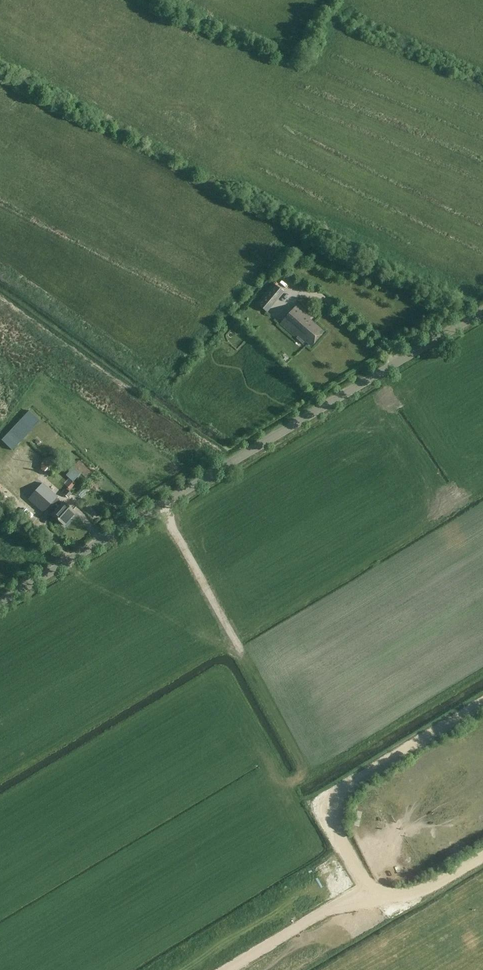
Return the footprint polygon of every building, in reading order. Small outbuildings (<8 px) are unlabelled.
[(257,304),(267,312),(284,292),(273,284),(257,304)] [(305,312),(306,312),(298,305),(280,324),(300,341),(302,338),(311,346),(323,332),(309,320),(311,317),(307,313),(306,313),(305,312)] [(12,451),(40,421),(29,411),(2,440),(12,451)] [(57,473),(59,463),(52,457),(43,460),(41,469),(48,476),(57,473)] [(64,526),(76,513),(64,502),(62,503),(57,498),(58,497),(15,459),(1,475),(44,513),(47,509),(53,515),(52,515),(64,526)] [(75,480),(81,474),(67,461),(59,470),(73,482),(75,480)] [(63,494),(68,498),(72,494),(68,490),(63,494)]
